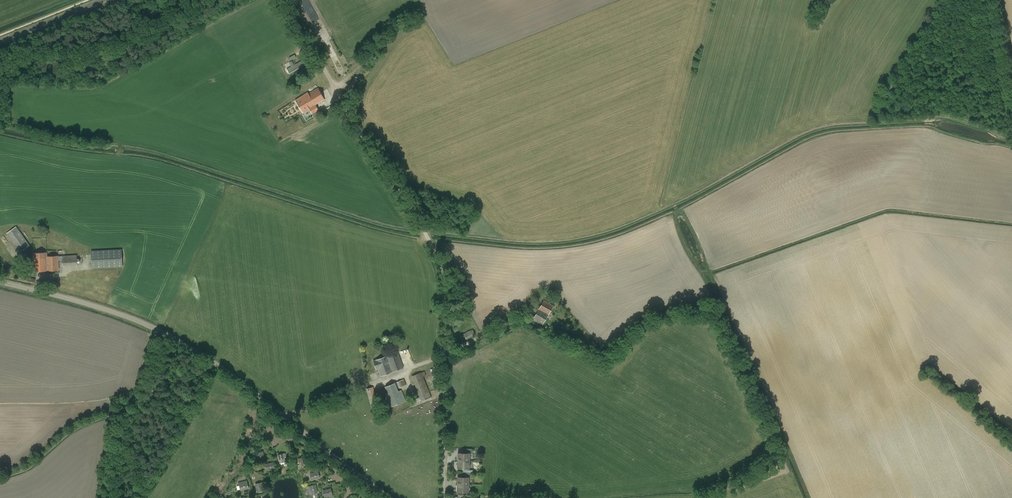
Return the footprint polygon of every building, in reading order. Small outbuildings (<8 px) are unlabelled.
[(289,74),(305,65),(302,60),(294,65),(292,61),(289,62),(291,66),(287,69),(289,74)] [(351,98),(360,79),(354,76),(345,95),(351,98)] [(315,105),(325,100),(318,88),(309,93),(308,92),(295,100),(303,113),(309,110),(312,114),(319,110),(315,105)] [(6,234),(10,239),(20,253),(30,245),(16,226),(6,234)] [(92,268),(123,267),(122,249),(91,251),(92,268)] [(48,271),(47,257),(47,256),(47,252),(33,253),(34,271),(48,271)] [(47,256),(47,257),(48,271),(59,270),(58,255),(47,256)] [(63,267),(78,266),(77,255),(63,256),(63,267)] [(35,282),(35,279),(24,276),(25,273),(21,272),(20,279),(23,279),(23,280),(35,282)] [(542,325),(553,306),(544,300),(533,319),(542,325)] [(466,339),(475,335),(472,330),(463,334),(466,339)] [(380,376),(403,368),(398,352),(373,361),(376,369),(378,369),(380,376)] [(423,377),(426,375),(424,371),(421,372),(411,376),(421,402),(431,398),(423,377)] [(395,383),(397,388),(406,385),(404,379),(395,383)] [(397,388),(395,383),(385,387),(388,396),(385,397),(389,408),(406,401),(402,390),(398,391),(397,388)] [(258,461),(265,459),(263,451),(254,453),(255,457),(257,457),(258,461)] [(285,458),(286,457),(285,453),(277,455),(279,464),(286,462),(285,458)] [(301,466),(308,465),(306,456),(297,458),(299,463),(300,462),(301,466)] [(468,463),(468,459),(458,459),(458,468),(468,468),(470,468),(471,467),(471,464),(470,463),(468,463)] [(271,471),(276,470),(273,462),(265,464),(266,471),(271,470),(271,471)] [(311,480),(320,478),(318,470),(313,471),(313,472),(310,473),(311,480)] [(240,491),(249,489),(247,480),(238,482),(239,484),(240,491)] [(263,486),(264,486),(263,482),(255,484),(257,492),(264,491),(263,486)] [(468,492),(468,484),(458,483),(458,492),(468,492)] [(311,494),(318,493),(316,484),(307,486),(308,491),(310,490),(311,494)] [(329,497),(333,496),(331,488),(323,490),(324,497),(328,496),(329,497)]
